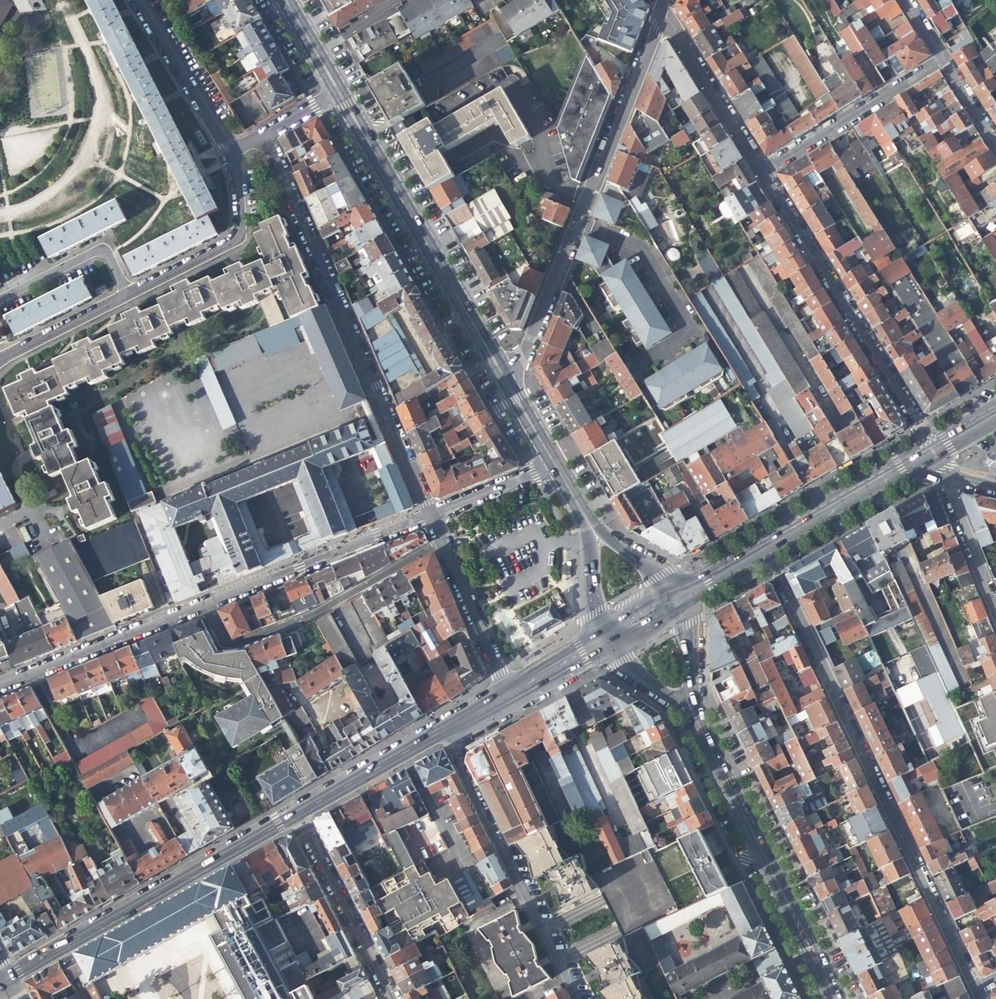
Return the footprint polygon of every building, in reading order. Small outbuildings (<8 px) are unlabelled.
[(12,5),(16,7),(26,4),(39,0),(0,0),(0,26),(12,5)] [(41,0),(39,0),(26,4),(16,7),(19,13),(47,10),(41,0)] [(112,49),(132,39),(117,11),(112,0),(101,0),(90,6),(112,49)] [(202,0),(195,0),(186,5),(187,7),(179,12),(182,17),(211,0),(202,0)] [(224,11),(243,0),(215,0),(222,12),(224,11)] [(237,35),(242,32),(262,21),(253,7),(250,0),(243,0),(224,11),(227,17),(221,21),(225,30),(227,29),(229,30),(233,28),(237,35)] [(357,3),(355,0),(320,0),(324,7),(331,18),(357,3)] [(331,18),(333,21),(337,28),(342,26),(349,21),(374,6),(370,0),(361,0),(357,3),(331,18)] [(470,0),(425,0),(401,14),(412,33),(416,39),(440,26),(474,6),(470,0)] [(500,11),(515,37),(560,11),(554,0),(519,0),(500,11)] [(601,41),(632,53),(641,32),(649,10),(643,0),(597,0),(610,21),(601,41)] [(676,12),(684,24),(703,12),(700,7),(700,3),(705,0),(680,0),(676,12)] [(838,15),(841,14),(841,13),(833,0),(825,0),(833,12),(834,11),(837,16),(838,15)] [(852,0),(833,0),(841,13),(861,0),(853,0),(852,0)] [(875,12),(894,0),(870,0),(864,3),(862,0),(861,0),(841,13),(841,14),(846,21),(871,6),(875,12)] [(889,21),(902,13),(899,8),(894,0),(875,12),(850,27),(864,50),(864,51),(875,44),(884,38),(879,28),(868,34),(863,26),(878,16),(880,20),(886,15),(889,21)] [(939,4),(936,6),(933,1),(932,0),(918,0),(922,6),(931,20),(953,6),(949,0),(945,0),(939,4)] [(720,1),(718,3),(712,6),(703,12),(684,24),(688,31),(694,40),(712,28),(705,17),(723,6),(720,1)] [(949,22),(959,16),(953,6),(931,20),(937,31),(941,36),(953,29),(949,22)] [(740,12),(722,23),(726,29),(744,18),(740,12)] [(382,38),(388,48),(412,33),(401,14),(387,22),(387,21),(382,24),(365,34),(371,44),(382,38)] [(855,56),(864,50),(850,27),(846,21),(841,14),(838,15),(844,24),(838,28),(851,50),(854,55),(855,56)] [(500,31),(494,20),(493,19),(418,63),(425,74),(500,31)] [(245,38),(265,26),(263,23),(262,21),(242,32),(245,38)] [(730,36),(726,29),(722,23),(712,28),(694,40),(698,47),(707,61),(720,53),(726,49),(718,36),(724,33),(727,37),(730,36)] [(899,29),(903,37),(913,30),(908,23),(899,29)] [(239,60),(246,56),(273,40),(268,31),(265,26),(245,38),(250,47),(245,50),(236,54),(239,60)] [(903,37),(905,39),(915,33),(913,30),(903,37)] [(966,40),(949,50),(953,56),(961,69),(982,56),(981,55),(966,30),(962,33),(966,40)] [(237,35),(236,35),(239,41),(245,38),(242,32),(237,35)] [(881,54),(875,44),(864,51),(870,60),(875,69),(896,55),(919,40),(915,33),(905,39),(881,54)] [(365,34),(346,44),(351,53),(358,65),(388,48),(382,38),(371,44),(365,34)] [(231,45),(239,41),(236,35),(228,40),(231,45)] [(817,102),(820,100),(829,95),(821,83),(792,36),(780,44),(817,102)] [(239,41),(245,50),(250,47),(245,38),(239,41)] [(584,50),(587,56),(615,99),(622,80),(625,72),(620,68),(616,71),(610,61),(605,63),(594,48),(590,49),(588,51),(587,48),(590,46),(585,38),(581,45),(584,50)] [(112,49),(134,92),(153,82),(142,59),(132,39),(112,49)] [(246,56),(254,71),(281,55),(277,47),(273,40),(246,56)] [(901,63),(906,71),(930,57),(919,40),(896,55),(901,63)] [(685,68),(669,43),(663,43),(655,65),(651,75),(666,100),(673,111),(681,106),(694,98),(701,94),(685,68)] [(726,49),(720,53),(707,61),(712,69),(719,81),(747,64),(742,55),(735,44),(726,49)] [(981,55),(982,56),(984,60),(989,69),(995,78),(995,44),(981,55)] [(508,45),(444,81),(451,94),(516,58),(508,45)] [(587,56),(584,50),(556,122),(558,130),(587,56)] [(851,50),(838,58),(841,63),(854,55),(851,50)] [(254,71),(262,85),(281,74),(290,69),(284,60),(281,55),(254,71)] [(615,99),(587,56),(558,130),(572,181),(581,183),(586,170),(598,140),(607,118),(615,99)] [(760,56),(748,63),(751,68),(759,80),(762,85),(769,97),(781,89),(760,56)] [(974,67),(984,60),(982,56),(961,69),(967,79),(975,91),(984,85),(979,75),(974,67)] [(863,75),(852,57),(841,63),(863,98),(873,91),(878,88),(873,80),(868,83),(863,75)] [(830,97),(839,112),(853,104),(863,98),(841,63),(838,58),(829,64),(836,74),(821,83),(829,95),(830,97)] [(741,74),(751,68),(748,63),(747,64),(719,81),(727,93),(733,103),(759,87),(762,85),(759,80),(749,86),(741,74)] [(403,68),(371,87),(372,90),(386,113),(394,127),(411,117),(424,110),(426,108),(403,68)] [(989,69),(984,72),(989,82),(993,80),(995,78),(989,69)] [(211,76),(219,90),(225,87),(227,86),(218,72),(211,76)] [(910,99),(943,78),(939,72),(895,99),(897,103),(898,103),(908,120),(909,120),(919,114),(916,108),(912,102),(910,99)] [(984,72),(979,75),(984,85),(989,82),(984,72)] [(287,85),(281,74),(262,85),(257,88),(271,112),(295,98),(287,85)] [(659,118),(666,100),(651,75),(639,103),(636,111),(658,121),(659,123),(663,119),(659,118)] [(993,80),(989,82),(984,85),(975,91),(982,102),(988,112),(995,107),(995,104),(990,95),(995,91),(995,85),(993,80)] [(444,98),(451,94),(444,81),(437,85),(444,98)] [(134,92),(155,134),(175,124),(165,105),(153,82),(134,92)] [(233,101),(225,87),(219,90),(228,104),(233,101)] [(762,92),(759,87),(733,103),(739,113),(746,125),(772,110),(776,107),(786,123),(791,120),(798,116),(784,95),(762,107),(755,96),(762,92)] [(939,94),(942,100),(953,93),(949,87),(939,94)] [(432,123),(419,130),(402,141),(412,159),(431,192),(452,181),(454,179),(441,155),(499,123),(514,150),(530,141),(504,92),(436,130),(432,123)] [(938,102),(944,111),(958,102),(955,98),(953,93),(942,100),(938,102)] [(681,106),(692,123),(711,111),(706,102),(701,94),(694,98),(681,106)] [(823,107),(810,115),(817,125),(827,119),(839,112),(830,97),(829,95),(820,100),(823,107)] [(960,106),(958,102),(944,111),(940,114),(921,126),(917,129),(914,130),(917,135),(920,133),(919,132),(923,130),(927,135),(929,133),(936,129),(946,123),(942,117),(947,114),(950,113),(952,116),(963,110),(960,106)] [(929,102),(920,108),(922,112),(932,106),(929,102)] [(897,103),(876,116),(883,128),(892,142),(901,136),(902,138),(910,151),(922,143),(920,139),(917,135),(914,130),(914,131),(907,121),(908,120),(898,103),(897,103)] [(917,120),(921,126),(940,114),(934,104),(932,106),(922,112),(919,114),(909,120),(911,123),(917,120)] [(774,114),(772,110),(746,125),(752,134),(760,147),(779,135),(777,132),(769,117),(774,114)] [(670,141),(659,123),(658,121),(636,111),(630,125),(648,154),(670,141)] [(693,144),(721,127),(715,117),(711,111),(692,123),(683,128),(685,131),(691,141),(693,144)] [(951,130),(956,138),(974,127),(968,117),(964,111),(951,119),(946,123),(936,129),(940,137),(951,130)] [(951,119),(947,114),(942,117),(946,123),(951,119)] [(794,125),(791,120),(786,123),(787,126),(789,129),(795,139),(806,132),(817,125),(810,115),(794,125)] [(889,158),(899,153),(893,144),(892,142),(883,128),(876,116),(868,120),(859,126),(868,140),(875,136),(883,149),(889,158)] [(419,130),(411,117),(394,127),(398,134),(402,141),(419,130)] [(314,139),(319,147),(331,140),(324,129),(318,118),(295,132),(302,145),(314,139)] [(175,173),(178,178),(197,168),(195,163),(192,158),(188,150),(175,124),(155,134),(175,173)] [(651,157),(648,154),(630,125),(624,142),(619,154),(648,165),(651,157)] [(704,141),(711,152),(729,140),(725,132),(721,127),(693,144),(700,154),(699,155),(701,158),(707,154),(702,147),(699,149),(698,146),(704,141)] [(941,155),(945,161),(963,149),(958,142),(964,138),(965,141),(978,134),(974,127),(956,138),(939,149),(929,154),(932,159),(941,155)] [(784,132),(779,135),(760,147),(766,157),(783,146),(795,139),(789,129),(784,132)] [(679,148),(691,141),(685,131),(673,139),(679,148)] [(286,154),(292,151),(296,148),(302,145),(295,132),(280,140),(283,146),(286,154)] [(939,149),(929,133),(927,135),(920,139),(922,143),(929,154),(939,149)] [(901,136),(892,142),(893,144),(902,138),(901,136)] [(969,166),(990,153),(985,145),(980,138),(963,149),(945,161),(939,165),(937,166),(936,167),(945,182),(957,174),(969,166)] [(314,139),(302,145),(307,153),(313,150),(319,147),(314,139)] [(313,150),(321,164),(339,155),(333,145),(331,140),(319,147),(313,150)] [(714,179),(743,161),(736,150),(729,140),(711,152),(707,154),(701,158),(714,179)] [(850,148),(843,152),(855,170),(859,177),(875,167),(860,142),(850,148)] [(881,259),(896,250),(894,247),(853,181),(849,174),(837,156),(830,144),(817,151),(808,157),(820,175),(832,167),(870,227),(874,228),(877,234),(863,243),(874,260),(876,263),(882,273),(888,269),(881,259)] [(296,148),(301,157),(307,153),(302,145),(296,148)] [(297,159),(301,157),(296,148),(292,151),(297,159)] [(316,166),(321,164),(313,150),(307,153),(313,162),(315,167),(316,166)] [(843,152),(837,156),(849,174),(853,181),(859,177),(855,170),(843,152)] [(901,156),(899,153),(889,158),(891,161),(894,161),(901,156)] [(969,166),(974,174),(977,180),(995,168),(995,163),(994,159),(990,153),(969,166)] [(645,178),(650,166),(648,165),(619,154),(612,172),(608,183),(619,188),(646,231),(653,227),(639,203),(649,179),(645,178)] [(339,155),(321,164),(316,166),(319,172),(319,173),(331,167),(335,175),(324,181),(328,188),(352,177),(344,164),(339,155)] [(813,173),(820,185),(824,182),(820,175),(808,157),(794,165),(778,175),(786,187),(796,204),(815,192),(820,189),(817,186),(813,189),(806,178),(813,173)] [(305,161),(292,167),(296,176),(315,167),(313,162),(308,165),(305,161)] [(732,181),(739,193),(746,189),(756,183),(749,172),(743,161),(714,179),(719,188),(732,181)] [(309,178),(319,172),(316,166),(315,167),(296,176),(301,186),(306,199),(317,194),(309,178)] [(180,183),(199,221),(210,216),(219,211),(204,181),(202,178),(200,172),(197,168),(178,178),(180,183)] [(995,177),(995,168),(977,180),(976,181),(965,187),(953,195),(961,207),(972,201),(973,200),(970,196),(968,192),(991,177),(993,179),(995,177)] [(572,181),(570,172),(561,175),(563,184),(572,181)] [(817,186),(820,185),(813,173),(806,178),(813,189),(817,186)] [(957,174),(945,182),(953,195),(965,187),(957,174)] [(367,203),(358,188),(352,177),(328,188),(317,194),(306,199),(312,213),(319,229),(335,222),(367,203)] [(466,206),(452,181),(431,192),(437,202),(446,218),(466,206)] [(994,204),(995,202),(995,186),(981,195),(984,199),(989,196),(994,204)] [(820,200),(815,192),(796,204),(799,209),(804,216),(823,204),(829,200),(834,197),(827,187),(823,190),(826,194),(820,198),(820,200)] [(723,189),(720,191),(726,200),(732,197),(728,189),(725,191),(723,189)] [(751,197),(746,189),(739,193),(732,197),(726,200),(726,201),(738,222),(739,222),(759,209),(755,203),(751,205),(748,199),(751,197)] [(460,240),(469,257),(489,245),(510,231),(514,229),(508,219),(510,217),(492,190),(466,206),(446,218),(455,232),(475,220),(479,228),(460,240)] [(572,207),(573,202),(539,190),(537,197),(547,202),(570,210),(572,207)] [(614,225),(624,202),(600,192),(591,215),(614,225)] [(349,205),(345,198),(339,202),(336,196),(333,197),(341,210),(349,205)] [(829,200),(842,221),(847,218),(846,217),(834,197),(829,200)] [(974,205),(972,201),(961,207),(968,219),(969,219),(975,215),(984,209),(983,207),(980,209),(977,203),(974,205)] [(118,202),(80,221),(89,240),(101,233),(127,220),(118,202)] [(544,220),(563,228),(567,218),(570,210),(547,202),(545,209),(548,210),(544,220)] [(351,221),(358,233),(377,221),(371,211),(367,203),(335,222),(339,229),(348,224),(348,222),(351,221)] [(753,220),(758,228),(777,217),(773,210),(769,203),(759,209),(739,222),(747,235),(752,232),(747,223),(753,220)] [(836,225),(823,204),(804,216),(810,227),(817,237),(834,226),(836,225)] [(978,220),(975,215),(969,219),(968,219),(969,220),(971,223),(978,220)] [(218,234),(210,216),(199,221),(167,237),(176,255),(195,246),(218,234)] [(761,231),(767,239),(785,229),(780,221),(777,217),(758,228),(752,232),(747,235),(754,247),(760,244),(763,241),(762,238),(758,241),(755,236),(761,231)] [(88,532),(116,521),(108,501),(113,499),(107,485),(102,487),(91,462),(79,466),(72,448),(77,446),(71,432),(66,435),(55,408),(52,410),(50,405),(70,396),(68,390),(95,378),(97,384),(110,378),(107,373),(126,365),(123,357),(142,349),(143,353),(157,348),(155,343),(174,335),(172,330),(192,321),(194,326),(207,321),(205,315),(224,307),(226,312),(246,304),(248,310),(261,304),(272,329),(291,321),(295,319),(321,308),(312,289),(310,290),(305,278),(309,276),(298,250),(294,252),(289,240),(291,238),(282,218),(263,227),(265,233),(257,236),(268,260),(246,270),(243,265),(239,267),(231,270),(234,275),(214,283),(212,279),(193,287),(190,282),(183,285),(177,287),(180,292),(160,301),(162,306),(143,315),(140,309),(134,312),(127,315),(130,321),(111,328),(114,336),(95,345),(93,340),(86,343),(80,346),(82,351),(56,362),(58,367),(39,375),(37,370),(32,372),(24,376),(26,381),(6,390),(19,418),(29,414),(31,419),(28,420),(39,446),(33,448),(36,455),(39,461),(44,459),(52,478),(63,473),(74,499),(68,501),(71,509),(74,515),(80,512),(88,532)] [(836,225),(850,246),(860,239),(853,228),(847,218),(842,221),(836,225)] [(67,251),(89,240),(80,221),(41,240),(51,259),(67,251)] [(350,238),(354,244),(361,240),(365,248),(386,236),(380,225),(377,221),(358,233),(350,238)] [(319,229),(324,239),(340,230),(339,229),(335,222),(319,229)] [(982,241),(995,233),(995,226),(985,232),(980,225),(974,228),(982,241)] [(823,247),(830,258),(848,248),(834,226),(817,237),(823,247)] [(770,245),(775,252),(793,242),(788,234),(785,229),(767,239),(763,241),(760,244),(763,249),(770,245)] [(982,241),(995,263),(995,243),(995,242),(995,241),(995,233),(982,241)] [(609,245),(584,235),(575,258),(593,265),(600,268),(605,255),(609,245)] [(363,263),(366,270),(396,254),(389,241),(386,236),(365,248),(358,252),(364,262),(363,263)] [(159,264),(176,255),(167,237),(125,259),(134,277),(159,264)] [(347,239),(328,250),(330,253),(349,242),(347,239)] [(865,260),(868,264),(871,262),(874,260),(863,243),(860,239),(850,246),(848,248),(830,258),(836,269),(843,279),(858,270),(856,267),(853,270),(847,261),(856,256),(855,253),(863,249),(864,251),(863,253),(866,258),(865,260)] [(358,252),(365,248),(361,240),(354,244),(358,252)] [(777,257),(783,266),(801,255),(797,248),(793,242),(775,252),(765,258),(761,260),(769,273),(774,270),(769,262),(777,257)] [(900,243),(894,247),(896,250),(901,259),(907,255),(900,243)] [(493,251),(489,245),(469,257),(487,287),(491,294),(512,282),(505,271),(497,275),(486,255),(493,251)] [(681,256),(675,246),(666,252),(672,262),(681,256)] [(927,250),(924,246),(914,253),(916,256),(927,250)] [(373,278),(378,286),(406,270),(401,262),(396,254),(366,270),(366,271),(371,279),(373,278)] [(747,263),(753,260),(750,254),(741,259),(744,265),(747,263)] [(672,333),(626,258),(612,266),(605,255),(600,268),(593,265),(600,276),(601,275),(606,282),(601,286),(614,307),(619,304),(628,319),(623,322),(636,344),(641,341),(646,349),(672,333)] [(785,270),(790,278),(808,267),(805,261),(801,255),(783,266),(774,270),(769,273),(777,286),(784,282),(779,273),(785,270)] [(843,434),(837,438),(851,461),(858,457),(863,454),(875,447),(861,425),(852,410),(842,394),(837,385),(828,371),(826,368),(811,345),(799,323),(777,286),(769,273),(761,260),(760,257),(759,256),(753,260),(747,263),(786,328),(788,327),(842,417),(850,430),(843,434)] [(346,259),(335,265),(338,272),(351,266),(346,259)] [(945,373),(961,398),(973,391),(981,387),(960,353),(955,345),(947,333),(937,316),(902,260),(888,269),(882,273),(885,278),(889,285),(893,291),(896,295),(898,298),(906,311),(911,319),(919,332),(923,338),(934,356),(937,360),(945,373)] [(870,266),(873,264),(871,262),(868,264),(858,270),(843,279),(847,286),(851,292),(874,278),(869,270),(872,268),(870,266)] [(338,272),(340,278),(355,272),(351,266),(338,272)] [(528,267),(518,290),(536,297),(540,287),(545,275),(528,267)] [(790,278),(797,291),(816,279),(811,271),(808,267),(790,278)] [(390,291),(394,299),(416,287),(409,275),(406,270),(378,286),(375,288),(378,291),(379,290),(383,295),(390,291)] [(761,313),(734,271),(724,277),(733,291),(797,398),(809,392),(811,391),(776,332),(763,312),(761,313)] [(880,281),(885,278),(882,273),(879,275),(877,276),(880,281)] [(873,285),(880,281),(877,276),(874,278),(851,292),(854,297),(858,304),(877,292),(873,285)] [(794,462),(790,465),(805,488),(807,486),(811,484),(817,481),(830,473),(837,469),(815,432),(806,417),(795,400),(797,398),(733,291),(724,277),(712,284),(767,374),(764,376),(772,388),(770,389),(771,396),(798,441),(788,446),(797,460),(794,462)] [(83,279),(45,299),(55,317),(74,307),(93,297),(83,279)] [(797,307),(808,301),(824,291),(818,282),(816,279),(797,291),(795,291),(799,298),(793,301),(797,307)] [(516,290),(512,282),(491,294),(500,310),(513,332),(522,331),(536,297),(518,290),(516,290)] [(881,299),(893,291),(889,285),(877,292),(858,304),(862,310),(867,317),(883,307),(880,303),(881,299)] [(438,373),(427,379),(422,381),(428,393),(430,392),(443,384),(448,382),(465,372),(441,330),(416,287),(394,299),(387,303),(381,307),(380,307),(387,318),(392,315),(402,309),(406,309),(412,320),(410,324),(430,358),(433,358),(439,369),(438,373)] [(383,295),(387,303),(394,299),(390,291),(383,295)] [(808,301),(815,313),(831,303),(827,296),(824,291),(808,301)] [(755,383),(699,292),(688,299),(711,337),(726,361),(752,403),(760,398),(752,385),(755,383)] [(568,295),(563,293),(560,302),(554,316),(573,330),(581,335),(586,344),(589,342),(587,332),(585,330),(581,330),(577,328),(583,316),(568,295)] [(366,298),(352,306),(358,319),(374,311),(366,298)] [(896,306),(901,314),(906,311),(898,298),(894,300),(883,307),(867,317),(869,322),(875,331),(893,319),(888,311),(896,306)] [(42,323),(55,317),(45,299),(7,318),(16,336),(42,323)] [(812,315),(826,336),(844,325),(836,311),(831,303),(815,313),(812,315)] [(959,303),(937,316),(947,333),(967,321),(968,324),(971,322),(959,303)] [(326,306),(321,308),(295,319),(297,324),(302,322),(304,326),(306,331),(332,320),(326,306)] [(364,332),(387,319),(387,318),(380,307),(374,311),(358,319),(364,332)] [(908,321),(911,319),(906,311),(901,314),(893,319),(875,331),(879,337),(888,351),(906,340),(896,325),(907,319),(908,321)] [(427,379),(392,315),(387,318),(387,319),(394,332),(396,331),(399,338),(409,356),(415,368),(418,373),(417,373),(422,381),(427,379)] [(564,351),(573,330),(554,316),(552,322),(548,332),(543,345),(563,354),(564,351)] [(297,324),(295,319),(291,321),(295,329),(304,326),(302,322),(297,324)] [(360,383),(332,320),(306,331),(310,340),(335,397),(354,389),(360,383)] [(804,320),(799,323),(811,345),(817,341),(823,338),(819,331),(812,334),(804,320)] [(272,329),(269,330),(255,336),(262,353),(264,359),(301,344),(295,329),(291,321),(272,329)] [(828,340),(833,349),(852,337),(848,330),(844,325),(826,336),(823,338),(817,341),(819,345),(828,340)] [(394,332),(370,346),(373,353),(386,384),(412,369),(415,368),(409,356),(399,338),(396,331),(394,332)] [(970,335),(975,342),(981,338),(977,331),(970,335)] [(913,344),(923,338),(919,332),(906,340),(888,351),(891,357),(895,363),(912,353),(914,351),(912,348),(910,347),(910,344),(913,344)] [(207,355),(208,357),(214,373),(262,353),(255,336),(240,341),(207,355)] [(699,345),(635,385),(642,396),(644,398),(648,407),(650,409),(726,361),(711,337),(699,345)] [(837,366),(844,361),(861,351),(856,343),(852,337),(833,349),(829,352),(837,366)] [(960,353),(981,387),(987,383),(995,378),(995,362),(985,344),(981,338),(975,342),(972,343),(981,358),(980,358),(986,368),(981,371),(967,349),(960,353)] [(985,344),(995,362),(995,339),(985,344)] [(591,351),(594,356),(599,366),(607,361),(617,355),(608,340),(591,351)] [(558,365),(561,357),(563,354),(543,345),(541,349),(537,360),(535,365),(534,367),(534,370),(542,385),(548,394),(581,376),(576,366),(570,357),(566,359),(571,368),(562,373),(558,365)] [(844,361),(853,375),(869,365),(864,356),(861,351),(844,361)] [(920,364),(912,353),(895,363),(898,368),(902,375),(920,364)] [(635,385),(630,376),(617,355),(607,361),(632,402),(642,396),(635,385)] [(594,356),(576,366),(581,376),(589,371),(599,366),(594,356)] [(923,369),(931,364),(937,360),(934,356),(920,364),(902,375),(927,415),(932,415),(948,406),(961,398),(945,373),(940,377),(938,375),(935,377),(944,391),(939,394),(923,369)] [(235,425),(214,373),(208,357),(194,363),(222,430),(235,425)] [(931,364),(938,375),(940,377),(945,373),(937,360),(931,364)] [(857,384),(861,390),(879,379),(873,370),(869,365),(853,375),(845,380),(837,385),(842,394),(857,384)] [(584,382),(589,390),(597,385),(589,371),(581,376),(548,394),(550,399),(556,409),(576,397),(571,390),(584,382)] [(437,406),(439,409),(442,415),(447,413),(454,408),(478,395),(470,382),(465,372),(448,382),(453,390),(451,392),(453,397),(437,406)] [(864,404),(865,403),(886,391),(881,384),(879,379),(861,390),(857,393),(864,404)] [(422,381),(392,397),(392,398),(398,410),(417,399),(428,393),(422,381)] [(367,399),(360,383),(354,389),(335,397),(341,411),(354,405),(367,399)] [(445,387),(443,384),(430,392),(433,397),(441,393),(441,390),(441,389),(445,387)] [(598,385),(597,385),(589,390),(576,397),(556,409),(559,413),(564,423),(585,411),(580,403),(601,390),(598,385)] [(882,420),(878,423),(888,440),(898,434),(904,430),(906,423),(886,391),(865,403),(868,407),(872,404),(882,420)] [(818,429),(815,432),(837,469),(845,465),(851,461),(837,438),(809,392),(797,398),(795,400),(806,417),(813,412),(816,418),(815,419),(818,425),(820,424),(818,429)] [(460,410),(468,424),(488,412),(483,403),(478,395),(454,408),(456,412),(460,410)] [(363,423),(311,444),(312,446),(210,488),(208,484),(205,485),(206,487),(140,514),(172,591),(176,602),(177,603),(202,593),(199,584),(205,582),(205,583),(218,577),(221,585),(297,555),(358,530),(332,466),(370,451),(376,448),(384,469),(395,465),(386,444),(367,399),(354,405),(363,423)] [(426,420),(417,399),(398,410),(403,422),(409,435),(437,418),(442,415),(439,409),(428,415),(428,416),(429,418),(426,420)] [(677,465),(737,429),(719,400),(661,437),(677,465)] [(864,423),(861,425),(875,447),(883,442),(888,440),(878,423),(868,407),(865,403),(864,404),(862,404),(866,412),(859,416),(864,423)] [(109,407),(93,416),(131,511),(157,502),(153,492),(145,495),(109,407)] [(590,419),(585,411),(564,423),(567,428),(572,437),(598,422),(595,416),(590,419)] [(471,427),(475,435),(495,424),(491,417),(488,412),(468,424),(455,431),(445,437),(448,443),(450,449),(467,439),(465,437),(460,440),(456,435),(471,427)] [(616,412),(598,422),(572,437),(578,447),(585,460),(623,438),(620,434),(607,441),(600,430),(613,421),(613,420),(619,417),(616,412)] [(455,431),(447,413),(442,415),(437,418),(441,428),(445,437),(455,431)] [(837,424),(843,434),(850,430),(842,417),(837,424)] [(429,433),(441,428),(437,418),(409,435),(413,445),(418,456),(436,449),(429,433)] [(638,476),(605,494),(611,504),(624,496),(647,482),(663,473),(673,467),(675,466),(677,465),(661,437),(653,423),(657,421),(656,419),(623,438),(585,460),(591,470),(624,451),(638,476)] [(740,427),(737,429),(677,465),(675,466),(718,538),(723,535),(727,533),(715,512),(706,497),(718,490),(727,484),(723,477),(757,457),(770,450),(778,445),(765,423),(745,435),(740,427)] [(482,447),(487,444),(502,436),(497,428),(495,424),(475,435),(482,447)] [(472,436),(467,439),(471,445),(473,450),(477,449),(475,446),(477,444),(472,436)] [(490,455),(484,457),(492,477),(503,473),(515,468),(517,462),(507,445),(502,436),(487,444),(491,452),(490,452),(489,453),(490,455)] [(453,455),(471,445),(467,439),(450,449),(453,455)] [(442,460),(436,449),(418,456),(421,463),(424,471),(439,465),(448,461),(454,458),(453,455),(450,449),(448,443),(443,446),(448,458),(442,460)] [(783,470),(769,478),(783,501),(795,494),(805,488),(790,465),(778,445),(770,450),(783,470)] [(376,448),(370,451),(371,453),(374,454),(381,470),(384,469),(376,448)] [(598,482),(605,494),(638,476),(624,451),(591,470),(598,482)] [(992,457),(986,461),(988,470),(995,472),(995,455),(992,457)] [(451,468),(452,470),(461,489),(477,483),(492,477),(484,457),(483,456),(474,459),(474,461),(461,466),(460,465),(451,468)] [(736,498),(749,520),(765,511),(783,501),(769,478),(757,457),(723,477),(727,484),(736,498)] [(409,496),(395,465),(384,469),(381,470),(394,501),(409,496)] [(442,470),(439,465),(424,471),(429,481),(435,495),(441,497),(450,494),(461,489),(452,470),(444,473),(442,470)] [(682,481),(673,467),(663,473),(671,487),(682,481)] [(0,472),(0,514),(16,505),(0,472)] [(642,536),(642,539),(680,560),(685,557),(688,555),(667,518),(656,499),(647,482),(624,496),(646,534),(642,536)] [(726,506),(715,512),(727,533),(736,527),(749,520),(736,498),(727,484),(718,490),(721,495),(724,495),(731,507),(727,509),(726,506)] [(678,487),(656,499),(667,518),(679,511),(689,505),(678,487)] [(937,532),(949,526),(946,519),(935,493),(930,492),(928,494),(922,497),(937,532)] [(985,523),(975,497),(963,494),(960,498),(966,512),(971,525),(975,535),(987,530),(985,523)] [(395,502),(399,513),(412,508),(413,507),(414,506),(409,496),(394,501),(395,502)] [(626,530),(642,539),(642,536),(646,534),(624,496),(611,504),(616,513),(626,530)] [(933,547),(941,543),(937,532),(922,497),(908,505),(895,513),(908,543),(909,544),(916,541),(912,531),(918,529),(922,537),(928,534),(933,547)] [(985,500),(975,497),(985,523),(995,524),(995,528),(995,502),(985,500)] [(399,513),(395,502),(375,510),(380,521),(399,513)] [(687,525),(679,511),(667,518),(688,555),(705,545),(711,542),(697,519),(687,525)] [(904,546),(908,543),(895,513),(890,515),(879,522),(866,529),(882,558),(904,546)] [(84,538),(71,543),(80,560),(84,568),(93,584),(151,560),(135,522),(86,542),(84,538)] [(941,543),(942,545),(955,540),(949,526),(937,532),(941,543)] [(871,595),(879,591),(877,587),(884,583),(887,587),(894,583),(888,568),(883,560),(882,558),(866,529),(858,534),(846,540),(841,544),(853,565),(862,579),(871,595)] [(977,542),(980,548),(992,543),(987,530),(975,535),(977,542)] [(385,546),(392,564),(429,544),(425,533),(421,532),(404,539),(385,546)] [(955,540),(942,545),(945,552),(958,546),(955,540)] [(31,557),(60,610),(62,613),(64,614),(79,642),(98,635),(116,628),(117,628),(115,625),(101,599),(93,584),(84,568),(80,560),(71,543),(70,541),(54,548),(47,551),(46,550),(31,557)] [(28,558),(20,544),(9,550),(17,565),(28,558)] [(862,579),(853,565),(841,544),(836,546),(833,548),(852,580),(854,583),(858,581),(862,579)] [(364,572),(367,579),(392,564),(385,546),(371,552),(358,557),(347,562),(333,567),(344,591),(347,590),(345,587),(346,583),(345,580),(364,572)] [(961,554),(958,546),(945,552),(947,556),(948,559),(954,574),(956,578),(956,579),(961,590),(974,585),(965,564),(961,554)] [(832,565),(842,583),(844,584),(852,580),(833,548),(818,556),(797,569),(788,573),(787,578),(793,591),(798,601),(817,592),(813,585),(831,575),(832,572),(829,567),(832,565)] [(913,553),(917,564),(922,562),(920,557),(919,558),(916,551),(913,553)] [(432,609),(436,617),(456,606),(450,591),(440,568),(434,555),(404,571),(410,583),(423,576),(424,578),(423,580),(425,585),(428,585),(429,587),(425,589),(425,592),(427,597),(430,598),(431,597),(434,605),(433,605),(432,609)] [(927,586),(954,574),(948,559),(947,556),(919,568),(927,586)] [(888,568),(894,583),(901,597),(913,592),(900,563),(888,568)] [(9,607),(14,605),(24,625),(21,626),(17,634),(18,638),(7,642),(7,643),(11,654),(16,667),(37,659),(55,652),(39,619),(29,597),(20,601),(0,565),(0,590),(9,607)] [(327,589),(332,598),(344,591),(333,567),(320,572),(307,578),(320,605),(325,602),(321,592),(318,585),(325,582),(327,589)] [(415,593),(410,583),(404,571),(398,575),(391,579),(402,600),(407,609),(410,608),(408,605),(410,604),(407,598),(415,593)] [(312,603),(314,608),(320,605),(307,578),(286,586),(292,603),(295,610),(312,603)] [(957,592),(961,590),(956,579),(956,578),(951,580),(957,592)] [(348,585),(350,588),(360,582),(358,579),(348,585)] [(394,605),(402,600),(391,579),(385,582),(377,587),(394,619),(397,617),(395,613),(397,611),(394,605)] [(854,583),(852,580),(844,584),(843,584),(854,608),(867,637),(869,640),(885,633),(879,621),(874,624),(854,583)] [(321,592),(327,589),(325,582),(318,585),(321,592)] [(840,606),(843,614),(854,608),(843,584),(844,584),(842,583),(839,584),(838,582),(832,584),(833,587),(832,587),(834,590),(833,590),(840,606)] [(142,583),(101,599),(115,625),(136,617),(153,610),(142,583)] [(887,587),(880,591),(891,615),(906,608),(903,603),(901,597),(894,583),(887,587)] [(781,611),(780,608),(774,595),(770,588),(765,586),(755,592),(746,597),(756,619),(762,631),(767,628),(770,627),(786,620),(781,611)] [(391,620),(394,619),(377,587),(372,590),(363,595),(375,616),(383,611),(387,618),(389,616),(391,620)] [(929,590),(934,601),(937,599),(939,599),(934,588),(929,590)] [(176,602),(172,591),(165,594),(169,605),(176,602)] [(817,592),(798,601),(801,608),(807,621),(812,630),(830,620),(827,613),(817,592)] [(945,657),(913,592),(901,597),(903,603),(906,608),(910,618),(911,620),(921,638),(924,643),(925,645),(933,662),(945,657)] [(559,594),(553,598),(555,602),(559,608),(565,605),(559,594)] [(269,608),(264,595),(259,597),(252,599),(258,615),(261,622),(261,623),(262,625),(263,628),(275,624),(274,620),(273,617),(269,608)] [(375,657),(376,656),(387,650),(385,646),(390,643),(387,638),(381,627),(375,616),(363,595),(351,602),(375,647),(370,649),(375,657)] [(746,623),(756,619),(746,597),(741,600),(741,599),(737,601),(731,605),(744,634),(746,639),(752,636),(746,623)] [(971,625),(979,643),(994,636),(987,618),(986,617),(980,600),(963,607),(971,625)] [(287,605),(280,607),(285,620),(310,611),(314,608),(312,603),(295,610),(292,603),(287,605)] [(549,630),(563,622),(552,604),(522,622),(532,640),(549,630)] [(252,633),(238,605),(233,607),(220,612),(235,639),(252,633)] [(269,608),(273,617),(274,620),(275,624),(285,620),(280,607),(279,605),(269,608)] [(733,639),(744,634),(731,605),(723,609),(714,614),(714,615),(724,637),(728,644),(735,660),(740,657),(736,651),(738,650),(733,639)] [(459,633),(462,631),(466,629),(460,614),(456,606),(436,617),(429,620),(416,627),(411,630),(412,631),(431,664),(442,658),(446,656),(453,652),(447,640),(459,633)] [(840,606),(827,613),(830,620),(843,614),(840,606)] [(843,648),(867,637),(854,608),(843,614),(830,620),(812,630),(817,640),(821,649),(835,642),(828,626),(833,624),(843,648)] [(911,620),(906,608),(891,615),(887,617),(893,629),(911,620)] [(60,610),(39,619),(55,652),(67,647),(79,642),(64,614),(62,613),(60,610)] [(335,622),(330,613),(316,621),(326,641),(328,641),(329,644),(333,651),(336,657),(339,663),(338,663),(345,675),(356,668),(358,667),(335,622)] [(412,620),(413,621),(416,627),(429,620),(425,613),(412,620)] [(252,617),(257,630),(263,628),(262,625),(261,623),(261,622),(258,615),(252,617)] [(724,665),(726,670),(727,669),(728,671),(738,666),(735,660),(728,644),(724,637),(714,615),(711,617),(710,632),(710,653),(710,674),(724,665)] [(883,619),(879,621),(885,633),(888,631),(893,629),(887,617),(883,619)] [(195,637),(208,632),(202,619),(182,627),(169,632),(175,646),(181,643),(195,637)] [(774,635),(789,627),(786,620),(770,627),(774,635)] [(399,628),(401,631),(403,636),(412,631),(411,630),(416,627),(413,621),(399,628)] [(769,631),(767,628),(762,631),(768,644),(769,646),(773,644),(767,632),(769,631)] [(407,662),(397,667),(424,716),(439,708),(451,700),(431,664),(412,631),(403,636),(390,643),(385,646),(387,650),(393,661),(415,650),(419,657),(416,659),(423,671),(426,672),(429,677),(432,680),(421,686),(416,678),(409,681),(406,677),(414,675),(407,662)] [(401,631),(387,638),(390,643),(403,636),(401,631)] [(155,664),(178,654),(175,646),(169,632),(158,637),(147,641),(155,664)] [(249,700),(224,714),(228,720),(224,722),(233,739),(237,737),(241,743),(272,726),(274,729),(281,725),(287,721),(285,718),(268,688),(264,681),(258,669),(246,648),(244,648),(241,649),(219,653),(212,639),(208,632),(195,637),(181,643),(175,646),(178,654),(180,660),(186,658),(196,663),(203,666),(208,667),(213,669),(221,669),(232,669),(238,668),(247,685),(254,697),(249,700)] [(296,632),(280,638),(287,658),(295,655),(296,655),(295,649),(302,647),(296,632)] [(11,654),(7,643),(5,643),(0,635),(0,658),(11,654)] [(276,662),(287,658),(280,638),(279,635),(271,638),(263,641),(273,671),(279,669),(276,662)] [(963,668),(970,665),(974,664),(977,663),(980,661),(995,655),(995,641),(994,636),(979,643),(978,643),(980,649),(977,650),(980,657),(973,660),(968,647),(957,652),(963,668)] [(783,644),(771,649),(775,659),(781,657),(799,648),(795,638),(783,644)] [(155,664),(147,641),(139,645),(131,648),(140,671),(156,665),(155,664)] [(267,665),(270,676),(274,675),(273,671),(263,641),(254,644),(246,648),(258,669),(267,665)] [(451,675),(442,658),(431,664),(451,700),(460,695),(474,685),(484,678),(486,674),(479,657),(472,641),(453,652),(446,656),(449,663),(454,660),(453,658),(458,656),(459,658),(460,658),(464,666),(463,668),(464,669),(451,675)] [(326,654),(333,651),(329,644),(323,647),(326,654)] [(768,644),(752,651),(759,667),(775,659),(771,649),(770,648),(769,646),(768,644)] [(910,653),(922,679),(937,672),(925,645),(910,653)] [(743,666),(756,693),(769,686),(759,667),(752,651),(750,646),(743,648),(747,657),(745,659),(747,664),(743,666)] [(140,671),(131,648),(125,650),(117,653),(125,677),(140,671)] [(800,674),(809,669),(805,660),(799,648),(781,657),(783,661),(788,672),(791,678),(800,674)] [(358,669),(356,668),(345,675),(350,684),(354,691),(364,707),(383,741),(403,729),(424,716),(397,667),(393,661),(387,650),(376,656),(376,659),(389,683),(393,684),(403,700),(402,705),(385,715),(381,714),(372,698),(373,693),(358,669)] [(872,669),(876,678),(884,674),(874,652),(832,671),(837,682),(843,694),(863,684),(859,675),(856,669),(869,663),(872,669)] [(110,683),(125,677),(117,653),(110,656),(101,659),(110,683)] [(988,681),(995,678),(995,655),(980,661),(988,681)] [(346,686),(350,684),(345,675),(338,663),(339,663),(336,657),(319,668),(304,678),(296,683),(299,688),(309,702),(342,679),(346,686)] [(772,667),(783,661),(781,657),(775,659),(759,667),(769,686),(775,701),(779,709),(785,721),(794,716),(795,716),(791,707),(772,667)] [(962,691),(945,657),(933,662),(937,672),(949,698),(962,691)] [(111,686),(110,683),(101,659),(95,662),(86,665),(95,689),(108,684),(109,687),(111,686)] [(859,675),(872,669),(869,663),(856,669),(859,675)] [(96,692),(95,689),(86,665),(78,669),(71,672),(79,693),(80,695),(92,690),(94,693),(96,692)] [(158,672),(156,665),(140,671),(142,678),(158,672)] [(730,689),(716,696),(721,705),(750,691),(738,666),(728,671),(727,669),(726,670),(719,674),(721,677),(710,684),(711,687),(730,677),(734,685),(737,692),(733,694),(730,689)] [(799,678),(804,690),(817,684),(814,679),(809,669),(800,674),(802,677),(799,678)] [(128,683),(142,678),(140,671),(125,677),(128,683)] [(51,704),(79,693),(71,672),(49,680),(40,684),(43,690),(51,704)] [(281,676),(275,678),(278,684),(282,687),(286,685),(290,684),(296,682),(292,672),(281,676)] [(914,683),(895,692),(897,695),(900,702),(913,730),(916,736),(924,753),(967,734),(949,698),(937,672),(922,679),(914,683)] [(715,676),(710,679),(710,684),(721,677),(719,674),(719,673),(715,676)] [(870,690),(888,683),(884,674),(876,678),(863,684),(843,694),(848,705),(854,716),(877,703),(870,690)] [(271,678),(264,681),(268,688),(278,684),(275,678),(274,675),(270,676),(271,678)] [(162,680),(166,690),(171,687),(167,677),(162,680)] [(993,694),(995,693),(995,678),(988,681),(971,688),(969,689),(971,694),(990,686),(993,694)] [(624,708),(639,701),(618,687),(605,679),(599,679),(596,681),(586,687),(580,690),(597,722),(605,718),(602,713),(607,710),(605,705),(609,702),(615,713),(624,708)] [(284,693),(299,688),(296,683),(296,682),(290,684),(286,685),(282,687),(278,684),(268,688),(285,718),(294,712),(284,693)] [(820,692),(817,684),(804,690),(808,698),(820,692)] [(254,697),(247,685),(243,688),(249,700),(254,697)] [(756,693),(752,695),(754,699),(757,707),(758,709),(775,701),(769,686),(756,693)] [(24,690),(17,693),(30,716),(36,728),(41,725),(34,713),(43,709),(31,687),(24,690)] [(580,725),(585,737),(601,729),(600,728),(597,722),(580,690),(574,693),(567,698),(580,725)] [(356,712),(358,711),(364,707),(354,691),(346,695),(356,712)] [(747,702),(749,702),(754,699),(752,695),(750,691),(721,705),(724,713),(728,721),(742,714),(739,707),(741,706),(739,702),(744,700),(747,702)] [(795,705),(791,707),(795,716),(825,702),(820,692),(808,698),(796,704),(795,705)] [(20,720),(30,716),(17,693),(10,696),(2,699),(21,734),(21,735),(26,732),(20,720)] [(987,748),(995,745),(995,693),(993,694),(974,702),(982,722),(977,724),(987,748)] [(136,706),(140,704),(144,701),(141,694),(133,698),(136,706)] [(887,704),(889,706),(900,702),(897,695),(884,699),(887,704)] [(75,765),(82,777),(128,752),(170,728),(167,723),(152,697),(144,701),(140,704),(151,723),(88,757),(75,765)] [(568,732),(580,725),(567,698),(554,705),(541,713),(556,739),(562,753),(588,808),(591,814),(614,864),(639,852),(646,848),(653,845),(639,813),(637,808),(622,776),(616,763),(610,749),(601,729),(585,737),(588,742),(591,740),(629,824),(635,833),(617,842),(602,810),(606,808),(580,753),(568,732)] [(21,734),(2,699),(0,700),(0,727),(1,728),(9,725),(16,737),(21,734)] [(884,699),(877,703),(879,708),(887,704),(884,699)] [(637,735),(640,734),(663,723),(658,714),(646,706),(639,701),(624,708),(637,735)] [(768,715),(779,709),(775,701),(758,709),(759,710),(763,720),(764,722),(736,737),(740,744),(744,753),(765,742),(767,741),(762,732),(771,727),(768,721),(771,719),(768,715)] [(605,718),(615,713),(609,702),(605,705),(607,710),(602,713),(605,718)] [(814,732),(804,736),(806,739),(836,725),(830,711),(825,702),(795,716),(794,716),(800,727),(809,722),(814,732)] [(879,708),(877,703),(854,716),(858,725),(866,742),(876,757),(898,747),(879,708)] [(302,707),(294,712),(285,718),(287,721),(293,733),(310,723),(302,707)] [(343,719),(339,721),(360,754),(371,748),(383,741),(364,707),(358,711),(363,721),(360,723),(359,720),(351,725),(352,727),(348,729),(343,719)] [(752,713),(759,710),(758,709),(757,707),(753,709),(742,714),(728,721),(732,729),(736,737),(764,722),(763,720),(760,721),(756,721),(752,713)] [(532,718),(522,724),(534,747),(542,742),(541,741),(544,739),(546,739),(545,743),(552,758),(562,753),(556,739),(541,713),(532,718)] [(804,736),(800,727),(794,716),(785,721),(794,741),(795,744),(806,739),(804,736)] [(177,717),(167,723),(170,728),(180,723),(177,717)] [(295,750),(301,746),(294,733),(293,733),(287,721),(281,725),(295,750)] [(339,743),(319,755),(330,772),(336,769),(337,768),(349,761),(360,754),(339,721),(329,727),(339,743)] [(653,742),(654,744),(669,736),(666,729),(663,723),(640,734),(646,746),(653,742)] [(534,747),(522,724),(512,729),(503,735),(517,757),(520,764),(525,775),(533,771),(525,754),(522,754),(522,751),(525,750),(526,752),(534,747)] [(607,724),(600,728),(601,729),(610,749),(620,743),(625,741),(620,731),(612,735),(607,724)] [(51,742),(41,725),(36,728),(46,745),(51,742)] [(822,754),(826,763),(849,752),(842,737),(836,725),(806,739),(795,744),(800,753),(824,741),(829,751),(822,754)] [(139,760),(134,763),(135,763),(139,770),(158,804),(196,783),(194,780),(210,772),(198,750),(197,751),(184,727),(171,733),(170,730),(167,732),(169,735),(168,735),(172,742),(169,744),(171,747),(174,746),(181,758),(148,776),(139,760)] [(767,741),(773,739),(776,737),(771,727),(762,732),(767,741)] [(910,739),(916,736),(913,730),(907,733),(910,739)] [(30,739),(26,732),(21,735),(25,742),(30,739)] [(476,783),(499,773),(520,764),(517,757),(503,735),(468,755),(466,762),(476,783)] [(672,742),(669,736),(654,744),(657,751),(647,756),(650,762),(676,749),(672,742)] [(776,737),(773,739),(775,743),(778,749),(784,745),(782,740),(778,742),(776,737)] [(312,740),(301,747),(303,749),(319,779),(326,774),(330,772),(319,755),(312,740)] [(787,767),(782,756),(753,770),(761,786),(769,802),(791,792),(799,788),(813,782),(808,771),(802,758),(800,753),(795,744),(794,741),(785,745),(801,778),(794,781),(792,776),(775,784),(770,775),(787,767)] [(772,756),(765,742),(744,753),(748,760),(753,770),(782,756),(778,749),(775,743),(772,745),(776,754),(772,756)] [(628,758),(620,743),(610,749),(616,763),(628,758)] [(903,745),(898,747),(876,757),(883,769),(889,783),(903,776),(915,770),(912,764),(908,766),(902,754),(906,751),(903,745)] [(287,755),(290,761),(306,786),(312,782),(319,779),(303,749),(301,747),(301,746),(295,750),(287,755)] [(693,783),(676,749),(650,762),(634,770),(622,776),(637,808),(652,801),(658,799),(693,783)] [(443,750),(439,753),(427,759),(421,763),(415,766),(427,788),(438,807),(450,801),(465,793),(454,771),(443,750)] [(53,759),(59,769),(73,761),(67,752),(53,759)] [(134,763),(128,752),(82,777),(88,789),(135,763),(134,763)] [(831,767),(834,772),(854,762),(851,756),(849,752),(826,763),(824,764),(821,765),(823,767),(821,769),(822,771),(831,767)] [(575,814),(588,808),(562,753),(552,758),(550,759),(575,814)] [(808,756),(802,758),(808,771),(816,767),(821,765),(819,760),(811,764),(808,756)] [(634,770),(628,758),(616,763),(622,776),(634,770)] [(925,758),(912,764),(915,770),(928,764),(925,758)] [(267,792),(275,805),(306,786),(290,761),(259,779),(267,792)] [(838,797),(840,801),(844,799),(847,798),(867,789),(860,773),(854,762),(834,772),(828,775),(829,778),(840,774),(848,792),(838,797)] [(920,770),(927,785),(942,778),(935,763),(920,770)] [(528,836),(548,826),(525,775),(520,764),(499,773),(522,823),(528,836)] [(30,780),(26,774),(22,766),(12,772),(12,777),(16,787),(30,780)] [(821,778),(816,767),(808,771),(813,782),(821,778)] [(536,769),(533,771),(525,775),(548,826),(560,821),(536,769)] [(97,804),(112,830),(123,823),(158,804),(139,770),(134,773),(139,781),(97,804)] [(392,779),(388,781),(393,791),(396,790),(401,800),(402,799),(403,802),(409,799),(420,820),(429,814),(406,771),(404,772),(392,779)] [(499,773),(476,783),(502,833),(522,823),(499,773)] [(912,797),(903,776),(889,783),(893,793),(899,805),(912,797)] [(377,788),(367,793),(389,835),(383,838),(391,852),(394,851),(404,871),(416,866),(405,843),(410,838),(404,827),(420,820),(409,799),(403,802),(402,799),(401,800),(396,790),(393,791),(388,781),(377,788)] [(193,831),(179,839),(189,856),(198,850),(216,839),(236,828),(209,782),(176,800),(193,831)] [(668,802),(671,809),(678,806),(699,797),(696,791),(693,783),(658,799),(659,802),(664,800),(666,803),(668,802)] [(987,788),(989,794),(993,802),(995,800),(995,785),(987,788)] [(802,794),(799,788),(791,792),(794,798),(802,794)] [(847,798),(857,818),(877,809),(871,797),(867,789),(847,798)] [(805,801),(802,794),(794,798),(791,792),(769,802),(771,807),(775,815),(802,802),(805,801)] [(450,801),(460,821),(475,814),(468,800),(465,793),(450,801)] [(922,793),(912,797),(899,805),(905,818),(911,832),(914,838),(917,845),(919,850),(930,845),(945,839),(953,835),(959,832),(956,825),(942,832),(922,793)] [(369,814),(360,797),(345,805),(331,813),(347,844),(349,849),(361,843),(350,823),(354,821),(357,826),(372,818),(369,814)] [(674,819),(674,820),(676,824),(684,820),(686,820),(706,810),(702,802),(699,797),(678,806),(682,816),(674,819)] [(848,807),(844,799),(840,801),(830,806),(834,814),(848,807)] [(808,808),(811,815),(827,807),(824,800),(808,808)] [(654,806),(652,801),(637,808),(639,813),(654,806)] [(803,805),(802,802),(775,815),(779,823),(782,828),(803,819),(799,811),(801,810),(800,807),(803,805)] [(37,822),(48,844),(60,838),(55,828),(43,804),(14,818),(1,825),(3,828),(6,835),(13,849),(19,858),(30,852),(19,831),(37,822)] [(670,810),(674,819),(682,816),(678,806),(671,809),(670,810)] [(235,814),(241,825),(253,817),(247,807),(235,814)] [(0,823),(1,825),(14,818),(9,808),(0,813),(0,824),(0,823)] [(866,844),(888,833),(882,820),(877,809),(857,818),(850,822),(842,826),(837,828),(840,834),(849,852),(854,850),(866,844)] [(656,850),(678,840),(682,838),(692,833),(699,831),(700,830),(713,824),(709,817),(706,810),(686,820),(691,829),(654,845),(656,850)] [(322,837),(330,853),(347,844),(331,813),(325,817),(315,822),(322,837)] [(461,834),(465,831),(480,823),(475,814),(460,821),(455,824),(461,834)] [(833,819),(834,823),(837,828),(842,826),(837,817),(833,819)] [(804,818),(803,819),(782,828),(786,836),(790,843),(822,828),(821,824),(810,829),(804,818)] [(668,828),(676,824),(674,820),(666,823),(668,828)] [(120,845),(122,849),(124,852),(142,884),(162,872),(181,860),(184,858),(189,856),(179,839),(171,844),(159,824),(152,822),(149,824),(163,848),(159,851),(157,849),(156,849),(152,851),(152,852),(153,854),(140,862),(128,841),(120,845)] [(126,829),(123,823),(112,830),(115,836),(126,829)] [(471,843),(475,852),(490,844),(485,833),(480,823),(465,831),(470,840),(467,842),(468,845),(471,843)] [(828,829),(829,832),(837,828),(834,823),(822,828),(790,843),(795,854),(801,867),(821,857),(827,855),(829,854),(827,850),(824,850),(823,850),(818,853),(811,840),(817,837),(823,835),(822,832),(828,829)] [(563,907),(600,888),(592,878),(590,876),(588,876),(585,870),(587,869),(583,854),(571,860),(562,847),(560,848),(556,841),(558,840),(555,826),(554,826),(517,844),(526,856),(528,855),(532,862),(530,863),(534,879),(546,873),(555,885),(557,884),(561,890),(559,891),(563,907)] [(832,837),(840,834),(837,828),(829,832),(832,837)] [(504,839),(508,846),(526,837),(522,830),(504,839)] [(713,860),(699,831),(692,833),(682,838),(678,840),(707,898),(727,889),(713,860)] [(879,871),(882,870),(902,860),(895,847),(888,833),(866,844),(879,871)] [(291,871),(295,878),(311,870),(295,837),(289,837),(285,839),(277,844),(291,871)] [(823,850),(817,837),(811,840),(818,853),(823,850)] [(44,878),(58,872),(52,860),(68,852),(63,844),(60,838),(48,844),(30,852),(19,858),(33,883),(44,878)] [(440,851),(446,848),(441,839),(435,842),(440,851)] [(949,846),(945,839),(930,845),(938,861),(944,857),(943,850),(949,846)] [(67,842),(63,844),(68,852),(74,865),(78,871),(79,871),(85,867),(93,862),(94,862),(92,859),(88,858),(82,847),(81,847),(80,846),(72,843),(68,845),(67,842)] [(287,871),(279,875),(280,877),(291,871),(277,844),(272,846),(266,849),(277,870),(285,866),(287,871)] [(334,860),(338,867),(347,863),(354,859),(349,849),(347,844),(330,853),(334,860)] [(475,852),(481,863),(496,855),(490,844),(475,852)] [(930,845),(919,850),(924,858),(928,866),(938,861),(930,845)] [(653,861),(646,848),(639,852),(641,855),(646,865),(653,861)] [(106,870),(99,874),(114,899),(142,884),(124,852),(122,849),(111,855),(113,858),(102,864),(106,870)] [(280,877),(279,875),(277,870),(266,849),(263,852),(247,860),(258,882),(261,888),(267,885),(263,877),(271,873),(277,884),(280,882),(278,879),(281,878),(280,877)] [(869,874),(854,850),(849,852),(851,857),(861,875),(863,877),(869,874)] [(52,860),(58,872),(66,868),(74,865),(68,852),(52,860)] [(947,857),(944,857),(938,861),(928,866),(930,871),(933,877),(952,868),(966,862),(972,859),(974,858),(971,852),(952,861),(948,860),(947,857)] [(503,868),(496,855),(481,863),(478,865),(483,874),(485,873),(495,895),(512,886),(503,868)] [(830,862),(827,855),(821,857),(825,864),(830,862)] [(825,864),(821,857),(801,867),(804,872),(807,878),(829,868),(842,862),(840,857),(830,862),(825,864)] [(971,872),(977,869),(972,859),(966,862),(971,872)] [(244,889),(258,882),(247,860),(240,864),(233,868),(244,889)] [(906,868),(902,860),(882,870),(886,880),(879,883),(882,889),(890,885),(909,875),(906,868)] [(424,877),(430,874),(424,861),(416,866),(404,871),(405,872),(370,890),(378,905),(382,913),(386,921),(390,928),(394,936),(399,945),(401,951),(411,945),(435,933),(466,913),(450,880),(436,887),(434,882),(428,885),(424,877)] [(94,890),(90,893),(98,909),(106,904),(114,899),(99,874),(93,862),(85,867),(97,889),(94,890)] [(350,869),(347,863),(338,867),(343,877),(346,883),(362,874),(358,865),(350,869)] [(66,868),(69,876),(70,876),(78,871),(74,865),(66,868)] [(239,900),(247,895),(244,889),(233,868),(138,921),(77,954),(92,981),(112,970),(153,947),(213,913),(239,900)] [(833,877),(829,868),(807,878),(811,886),(813,890),(834,880),(849,873),(846,868),(839,871),(840,873),(833,877)] [(963,891),(952,868),(933,877),(939,890),(946,905),(966,896),(963,891)] [(285,901),(291,898),(298,895),(319,884),(315,877),(311,870),(295,878),(289,881),(294,890),(282,896),(285,901)] [(461,873),(450,880),(466,913),(482,904),(481,903),(482,903),(466,870),(461,873)] [(87,887),(79,871),(78,871),(70,876),(72,881),(77,895),(88,889),(87,887)] [(873,872),(869,874),(863,877),(864,880),(871,894),(880,890),(882,889),(879,883),(873,872)] [(350,891),(354,898),(370,890),(362,874),(346,883),(350,891)] [(428,885),(434,882),(430,874),(424,877),(428,885)] [(903,911),(923,901),(924,900),(917,887),(911,874),(909,875),(890,885),(903,911)] [(861,875),(850,882),(852,886),(854,884),(864,880),(863,877),(861,875)] [(63,910),(44,878),(33,883),(34,885),(49,913),(52,918),(51,919),(58,931),(79,920),(98,909),(90,893),(88,889),(77,895),(72,881),(66,883),(70,892),(72,891),(74,896),(71,897),(75,903),(63,910)] [(838,887),(834,880),(813,890),(816,896),(819,903),(852,886),(850,882),(838,887)] [(862,898),(871,894),(864,880),(854,884),(858,891),(862,898)] [(258,882),(244,889),(247,895),(252,904),(253,906),(266,899),(261,888),(258,882)] [(660,965),(674,997),(678,995),(751,960),(774,949),(775,948),(767,934),(742,882),(727,889),(707,898),(694,904),(699,913),(723,902),(740,936),(675,968),(660,937),(649,942),(660,965)] [(986,886),(981,888),(981,889),(985,898),(995,893),(995,882),(986,886)] [(293,912),(309,905),(325,897),(322,891),(319,884),(298,895),(301,901),(295,904),(290,906),(293,912)] [(843,898),(858,891),(854,884),(852,886),(819,903),(822,908),(825,915),(846,905),(843,898)] [(11,898),(2,903),(0,904),(0,928),(5,938),(14,955),(15,956),(35,945),(48,937),(38,918),(49,913),(34,885),(22,892),(34,914),(7,929),(5,927),(7,922),(2,913),(15,906),(11,898)] [(370,890),(354,898),(359,908),(362,914),(378,905),(370,890)] [(891,915),(880,890),(871,894),(882,919),(891,915)] [(222,930),(248,916),(244,908),(252,904),(247,895),(239,900),(213,913),(218,922),(222,930)] [(291,898),(295,904),(301,901),(298,895),(291,898)] [(975,911),(968,895),(966,896),(946,905),(951,914),(954,921),(975,911)] [(316,918),(327,938),(342,930),(334,913),(325,897),(309,905),(314,914),(319,911),(321,915),(316,918)] [(490,898),(482,903),(481,903),(482,904),(485,909),(493,904),(490,898)] [(274,915),(266,899),(253,906),(252,904),(244,908),(248,916),(253,925),(274,915)] [(902,918),(908,929),(932,918),(927,908),(923,901),(903,911),(900,912),(891,915),(882,919),(891,936),(899,932),(895,922),(902,918)] [(982,923),(989,920),(992,918),(995,916),(995,907),(994,902),(985,906),(987,912),(979,916),(982,923)] [(699,913),(694,904),(678,911),(642,927),(649,941),(660,935),(699,913)] [(378,915),(382,913),(378,905),(362,914),(367,925),(374,937),(390,928),(386,921),(380,925),(379,922),(381,921),(378,915)] [(847,905),(846,905),(825,915),(831,927),(839,941),(860,932),(847,905)] [(976,911),(979,916),(987,912),(985,906),(976,911)] [(512,997),(527,990),(549,980),(539,967),(537,968),(536,964),(534,961),(536,960),(532,944),(522,933),(520,934),(518,930),(516,927),(519,926),(515,911),(478,929),(486,941),(489,946),(491,951),(495,964),(506,978),(508,982),(512,997)] [(52,918),(49,913),(38,918),(48,937),(54,934),(58,931),(51,919),(52,918)] [(268,951),(287,941),(277,920),(274,915),(253,925),(268,951)] [(297,997),(295,998),(290,990),(279,970),(268,951),(253,925),(248,916),(222,930),(211,936),(246,998),(298,998),(297,997)] [(908,929),(915,940),(937,929),(934,923),(932,918),(908,929)] [(882,919),(865,927),(884,963),(900,957),(896,948),(891,936),(882,919)] [(992,925),(989,920),(982,923),(974,927),(972,929),(959,935),(963,941),(965,947),(986,937),(982,929),(984,929),(992,925)] [(884,963),(865,927),(860,932),(839,941),(846,956),(856,977),(884,963)] [(389,939),(394,936),(390,928),(374,937),(379,946),(385,959),(401,951),(399,945),(394,948),(389,939)] [(904,929),(899,932),(891,936),(896,948),(900,946),(910,941),(904,929)] [(915,940),(925,961),(948,951),(941,940),(937,929),(915,940)] [(295,958),(307,981),(316,976),(343,962),(356,955),(349,942),(342,930),(327,938),(326,938),(333,953),(319,960),(320,963),(313,967),(306,952),(295,958)] [(986,937),(965,947),(969,954),(972,961),(991,952),(995,949),(995,943),(990,946),(986,937)] [(333,953),(326,938),(321,941),(327,951),(317,956),(319,960),(333,953)] [(646,996),(643,997),(641,991),(642,990),(637,975),(642,972),(633,961),(631,961),(627,955),(629,954),(624,938),(588,956),(598,970),(600,968),(601,971),(603,975),(601,976),(605,991),(600,994),(604,998),(648,998),(646,996)] [(415,954),(411,945),(401,951),(385,959),(389,967),(392,972),(418,959),(426,955),(430,952),(428,947),(415,954)] [(438,953),(439,957),(441,956),(443,961),(449,958),(442,946),(430,952),(432,956),(438,953)] [(910,966),(900,946),(896,948),(900,957),(905,967),(906,969),(910,966)] [(915,983),(954,964),(950,957),(948,951),(925,961),(917,965),(920,972),(912,975),(915,983)] [(972,961),(976,968),(979,975),(984,976),(995,970),(995,962),(993,956),(991,952),(972,961)] [(61,963),(71,983),(82,977),(93,998),(94,997),(95,998),(97,998),(101,997),(92,981),(77,954),(68,959),(61,963)] [(368,980),(362,969),(356,955),(343,962),(347,970),(343,972),(346,978),(337,982),(339,987),(317,998),(333,998),(368,980)] [(434,959),(433,963),(435,965),(443,961),(441,956),(439,957),(434,959)] [(904,968),(905,967),(900,957),(884,963),(856,977),(862,989),(867,998),(887,989),(882,979),(891,975),(904,968)] [(421,966),(418,959),(392,972),(395,978),(398,984),(424,971),(435,965),(433,963),(430,965),(427,963),(421,966)] [(307,981),(297,961),(279,970),(290,990),(307,981)] [(71,983),(61,963),(54,967),(34,978),(27,982),(35,998),(55,998),(54,996),(73,986),(71,983)] [(927,982),(928,986),(930,990),(938,987),(960,977),(957,971),(954,964),(915,983),(916,986),(927,982)] [(428,978),(424,971),(398,984),(400,988),(405,997),(425,987),(431,984),(455,971),(453,966),(428,978)] [(798,997),(799,997),(789,979),(783,967),(760,977),(763,983),(729,998),(794,998),(798,997)] [(904,968),(891,975),(895,984),(901,996),(914,989),(904,968)] [(967,996),(962,985),(960,977),(938,987),(941,992),(944,998),(960,998),(967,996)] [(374,991),(371,985),(368,980),(333,998),(360,998),(374,991)] [(307,981),(290,990),(295,998),(297,997),(298,998),(316,998),(307,981)] [(887,989),(867,998),(903,998),(901,996),(895,984),(887,989)] [(915,992),(917,996),(930,990),(928,986),(915,992)] [(425,987),(405,997),(406,998),(420,998),(419,998),(428,993),(425,987)] [(941,992),(938,987),(930,990),(917,996),(912,998),(930,998),(929,998),(941,992)] [(567,995),(564,990),(546,998),(569,998),(567,995)]
